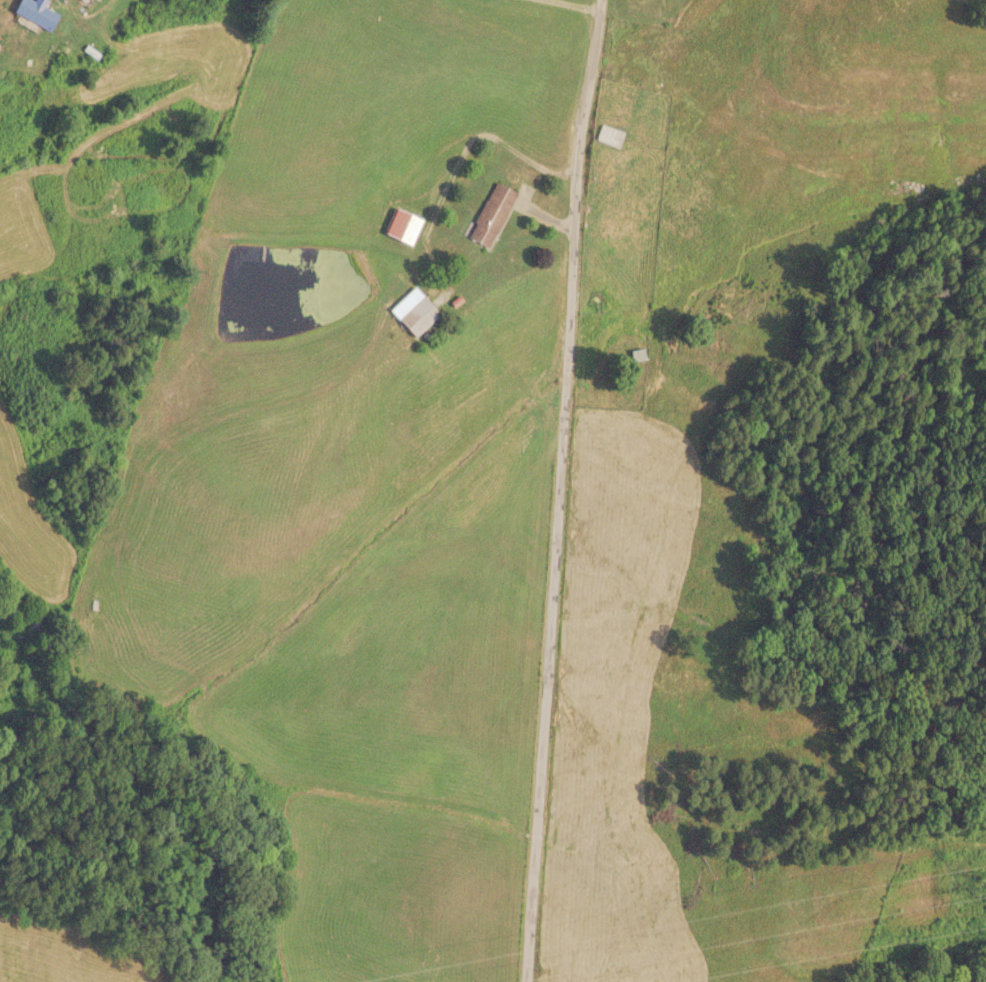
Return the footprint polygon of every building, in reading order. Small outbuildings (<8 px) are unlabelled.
[(31,0),(15,0),(10,12),(48,30),(56,13),(42,7),(45,0),(32,0),(32,1),(31,0)] [(621,132),(598,125),(594,140),(616,147),(621,132)] [(514,192),(490,181),(465,238),(489,249),(514,192)] [(388,310),(413,337),(438,314),(412,287),(388,310)]
